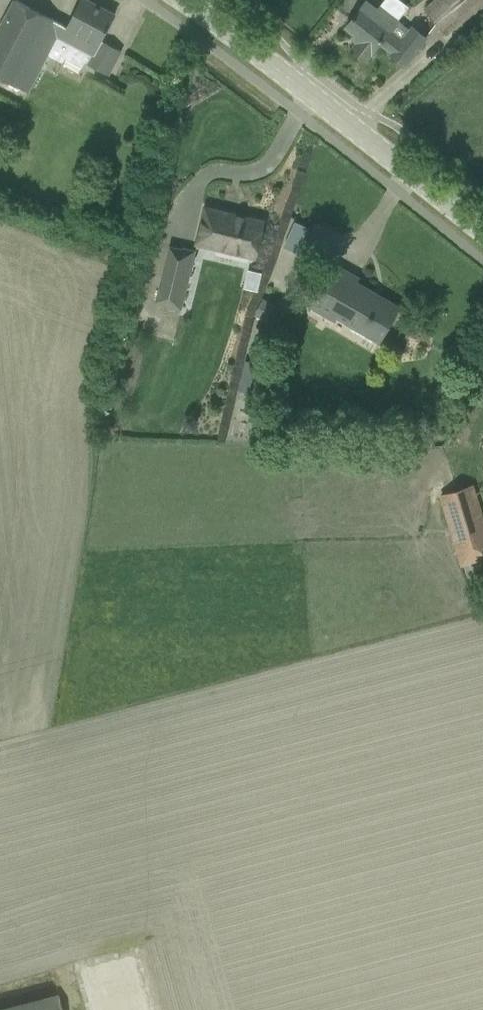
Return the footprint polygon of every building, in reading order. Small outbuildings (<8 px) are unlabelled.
[(0,21),(0,76),(21,87),(56,22),(15,0),(11,0),(0,21)] [(21,87),(29,91),(47,56),(63,64),(67,58),(73,46),(88,53),(84,61),(86,63),(87,61),(108,73),(119,53),(99,42),(114,15),(86,0),(81,0),(67,27),(56,22),(21,87)] [(422,8),(446,36),(482,5),(482,0),(431,0),(422,8)] [(365,4),(358,12),(346,28),(360,39),(352,50),(365,60),(378,43),(390,52),(393,47),(397,50),(403,43),(414,30),(413,29),(410,33),(380,9),(377,14),(365,4)] [(393,47),(390,52),(392,53),(391,54),(405,64),(425,39),(414,30),(403,43),(397,50),(393,47)] [(205,208),(196,246),(253,259),(262,221),(205,208)] [(170,244),(156,301),(167,304),(166,305),(180,309),(194,250),(170,244)] [(336,266),(326,284),(312,309),(332,321),(334,318),(378,342),(398,307),(355,282),(357,278),(336,266)] [(253,315),(269,323),(277,306),(261,298),(253,315)] [(441,496),(444,503),(442,504),(456,550),(482,542),(482,517),(476,492),(455,498),(454,492),(441,496)] [(59,993),(0,1009),(63,1009),(59,993)]
